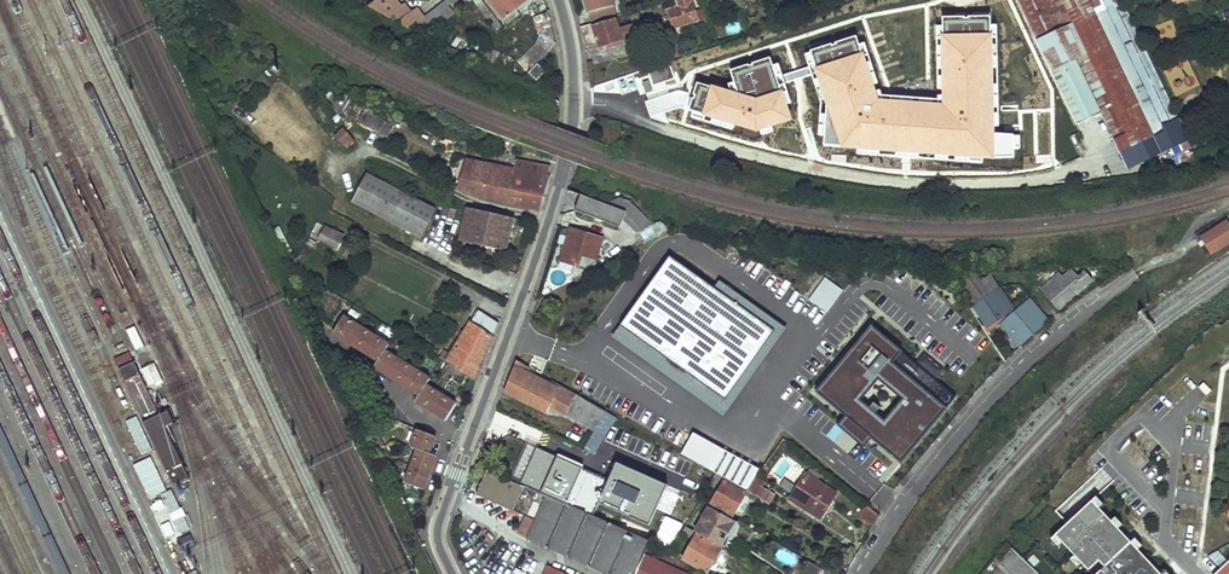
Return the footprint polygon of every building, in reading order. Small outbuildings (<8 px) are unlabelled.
[(392,0),(383,0),(374,7),(388,26),(397,18),(408,31),(428,16),(418,4),(410,10),(405,4),(399,9),(392,0)] [(508,27),(520,17),(516,11),(531,0),(486,0),(508,27)] [(590,12),(615,5),(614,0),(587,0),(590,12)] [(673,29),(699,20),(693,0),(676,0),(677,4),(666,8),(673,29)] [(1047,0),(916,0),(821,31),(844,103),(911,80),(915,90),(871,112),(889,144),(913,131),(933,168),(938,178),(1027,137),(1072,117),(1071,115),(1098,102),(1129,170),(1189,141),(1179,119),(1170,101),(1137,32),(1122,0),(1056,0),(1049,3),(1047,0)] [(527,65),(562,46),(544,13),(528,21),(534,32),(515,42),(527,65)] [(635,25),(638,35),(646,32),(641,15),(633,17),(635,25)] [(581,26),(585,47),(599,43),(601,48),(638,35),(635,25),(622,29),(618,18),(593,26),(592,23),(581,26)] [(1192,62),(1168,68),(1174,95),(1199,89),(1192,62)] [(648,83),(646,93),(812,141),(825,96),(708,63),(648,83)] [(537,64),(528,74),(535,81),(545,72),(537,64)] [(388,137),(395,122),(366,107),(358,122),(388,137)] [(1027,137),(1046,173),(1083,160),(1074,139),(1081,134),(1072,117),(1027,137)] [(343,150),(354,142),(342,130),(332,138),(343,150)] [(485,163),(465,159),(458,189),(479,197),(485,163)] [(515,159),(513,169),(509,187),(516,188),(512,205),(540,210),(545,194),(550,177),(547,176),(550,166),(515,159)] [(916,169),(917,161),(898,161),(898,169),(916,169)] [(513,169),(485,163),(479,197),(479,199),(512,205),(516,188),(509,187),(513,169)] [(918,169),(918,178),(933,178),(933,168),(918,169)] [(364,175),(351,201),(420,236),(434,210),(364,175)] [(619,204),(604,204),(579,194),(572,212),(618,228),(626,206),(619,204)] [(646,220),(626,206),(618,228),(634,234),(645,243),(672,229),(646,220)] [(506,251),(513,219),(466,208),(458,240),(506,251)] [(1199,235),(1210,254),(1228,242),(1228,222),(1226,218),(1199,235)] [(313,237),(339,247),(345,233),(318,223),(313,237)] [(599,240),(568,230),(558,261),(583,268),(592,262),(599,240)] [(715,288),(671,257),(614,336),(724,415),(787,328),(720,281),(715,288)] [(1060,272),(1042,287),(1060,308),(1085,286),(1072,271),(1065,277),(1060,272)] [(844,290),(826,276),(809,299),(827,313),(844,290)] [(966,278),(953,278),(968,302),(995,284),(990,277),(981,277),(966,278)] [(1011,308),(995,284),(968,302),(985,326),(1011,308)] [(1029,305),(1005,324),(1020,342),(1044,322),(1029,305)] [(444,353),(440,360),(476,382),(487,353),(498,324),(478,311),(450,356),(444,353)] [(387,346),(342,318),(332,333),(377,362),(374,368),(418,396),(414,402),(445,421),(455,404),(425,385),(429,379),(384,351),(387,346)] [(904,462),(949,408),(895,363),(904,351),(873,325),(818,391),(848,416),(841,424),(865,444),(872,436),(904,462)] [(127,330),(135,349),(145,345),(136,326),(127,330)] [(551,405),(595,431),(606,412),(515,360),(504,391),(547,412),(551,405)] [(155,362),(143,368),(150,386),(163,381),(155,362)] [(625,414),(632,401),(625,397),(618,410),(625,414)] [(166,433),(162,423),(141,433),(169,493),(182,488),(159,438),(166,433)] [(435,436),(417,430),(411,447),(417,450),(405,483),(423,490),(435,456),(429,453),(435,436)] [(683,454),(712,470),(723,448),(694,433),(683,454)] [(526,445),(509,481),(606,525),(622,489),(616,486),(526,445)] [(810,470),(792,500),(822,518),(836,495),(817,482),(820,476),(810,470)] [(605,573),(635,573),(648,545),(639,541),(606,525),(509,481),(486,471),(476,494),(523,516),(534,521),(527,538),(605,573)] [(746,494),(724,481),(725,480),(719,476),(713,473),(705,489),(716,495),(712,504),(734,517),(746,494)] [(620,478),(616,486),(622,489),(655,504),(673,511),(657,549),(664,553),(686,504),(672,497),(670,501),(620,478)] [(764,484),(756,479),(747,492),(757,497),(764,484)] [(655,504),(622,489),(606,525),(639,541),(655,504)] [(767,492),(762,500),(770,505),(774,497),(767,492)] [(766,511),(770,505),(762,500),(759,506),(766,511)] [(1096,573),(1160,573),(1091,500),(1067,522),(1054,534),(1088,569),(1098,559),(1105,565),(1096,573)] [(673,511),(655,504),(639,541),(648,545),(657,549),(673,511)] [(860,514),(874,526),(880,516),(866,506),(860,514)] [(736,532),(740,525),(736,523),(709,508),(695,533),(697,534),(722,548),(728,536),(732,530),(736,532)] [(516,533),(527,538),(534,521),(523,516),(516,533)] [(697,534),(695,533),(685,527),(681,533),(693,540),(682,561),(707,573),(708,573),(721,550),(696,536),(697,534)] [(669,556),(670,555),(664,553),(657,549),(648,545),(635,573),(701,573),(669,556)] [(780,546),(774,558),(792,567),(798,555),(780,546)] [(1011,548),(999,563),(1010,573),(1039,573),(1038,573),(1024,560),(1011,548)] [(809,561),(802,573),(820,573),(822,569),(809,561)] [(1215,573),(1228,573),(1228,561),(1215,573)]
